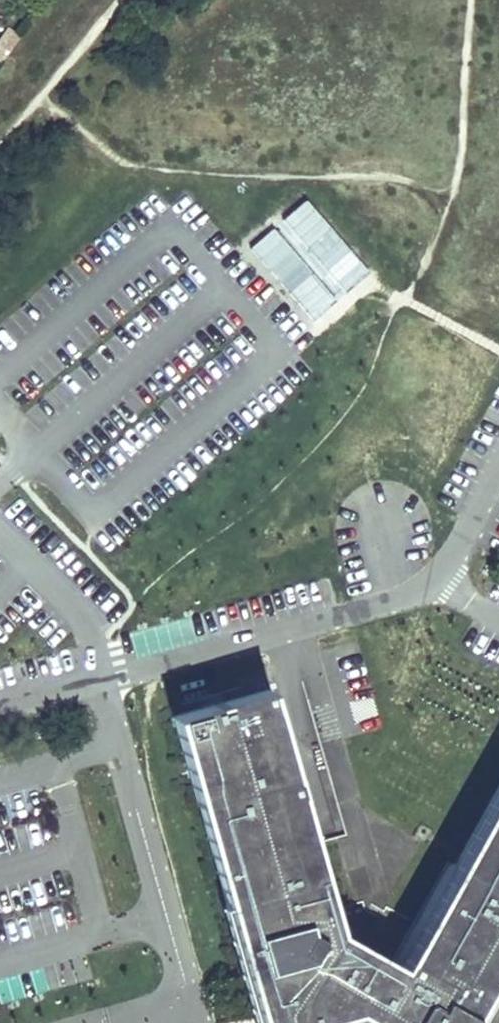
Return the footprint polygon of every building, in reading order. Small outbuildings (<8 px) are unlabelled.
[(6,27),(0,35),(0,61),(19,37),(6,27)] [(250,248),(313,320),(370,271),(306,198),(250,248)] [(457,868),(400,969),(391,964),(335,932),(268,692),(171,719),(255,1022),(498,1022),(498,794),(457,868)] [(391,964),(400,969),(457,868),(449,863),(391,964)]
